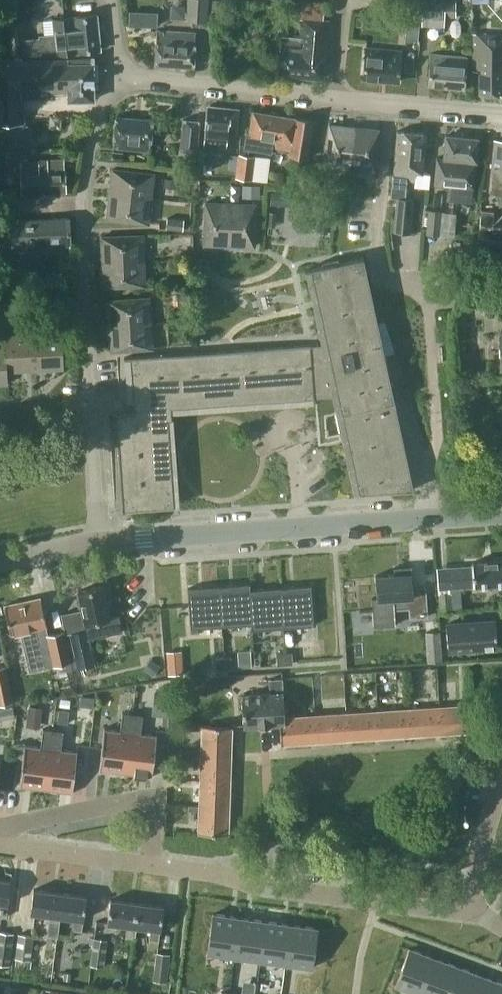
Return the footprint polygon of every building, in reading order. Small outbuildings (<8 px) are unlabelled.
[(185,20),(206,21),(208,0),(187,0),(185,20)] [(323,3),(297,0),(296,16),(301,17),(299,38),(280,36),(277,74),(322,77),(327,20),(322,19),(323,3)] [(388,16),(421,16),(421,0),(388,0),(388,16)] [(421,16),(420,25),(444,25),(444,17),(455,17),(455,0),(421,0),(421,16)] [(138,25),(138,11),(129,10),(128,25),(138,25)] [(99,49),(95,14),(52,19),(53,33),(37,35),(38,38),(22,39),(20,22),(3,24),(7,55),(23,53),(23,56),(40,54),(55,53),(56,54),(99,49)] [(194,33),(157,30),(155,64),(192,66),(194,33)] [(473,33),(471,70),(478,70),(477,93),(501,93),(501,59),(501,34),(473,33)] [(400,50),(365,47),(362,78),(397,81),(400,50)] [(465,57),(431,53),(428,83),(462,87),(465,57)] [(0,60),(0,123),(23,123),(22,97),(46,96),(46,91),(68,91),(68,99),(92,98),(91,58),(0,60)] [(202,144),(201,151),(218,152),(218,146),(226,147),(228,131),(235,131),(238,109),(206,105),(205,117),(204,128),(203,144),(202,144)] [(312,119),(252,111),(249,132),(246,132),(243,147),(239,147),(235,177),(250,179),(254,149),(270,152),(271,147),(289,149),(288,154),(307,157),(312,119)] [(150,119),(115,116),(112,147),(147,150),(150,119)] [(200,120),(182,119),(180,149),(196,150),(196,149),(197,150),(200,120)] [(349,168),(353,126),(328,123),(324,165),(349,168)] [(353,126),(349,168),(374,170),(378,128),(353,126)] [(420,180),(421,173),(424,133),(396,131),(390,198),(397,199),(394,232),(410,234),(413,200),(405,199),(407,181),(414,182),(414,180),(420,180)] [(436,157),(433,184),(456,187),(471,189),(474,161),(475,161),(478,137),(445,134),(443,157),(439,157),(436,157)] [(494,139),(489,193),(501,194),(501,140),(494,139)] [(0,148),(0,160),(16,160),(15,147),(0,148)] [(123,152),(113,151),(112,160),(122,161),(123,152)] [(63,157),(20,159),(21,192),(65,190),(63,157)] [(300,176),(299,184),(312,185),(313,177),(314,165),(301,164),(300,176)] [(111,168),(108,193),(150,198),(153,173),(111,168)] [(177,178),(164,177),(163,187),(176,188),(177,178)] [(294,206),(294,193),(270,191),(270,204),(294,206)] [(150,198),(108,193),(105,218),(147,223),(150,198)] [(203,244),(228,245),(230,202),(205,201),(203,244)] [(230,202),(228,245),(253,246),(255,203),(230,202)] [(480,206),(477,238),(501,240),(501,208),(480,206)] [(455,212),(427,209),(425,234),(453,237),(455,212)] [(38,218),(40,245),(40,253),(69,251),(67,217),(38,218)] [(182,230),(184,219),(167,217),(165,228),(182,230)] [(40,245),(38,218),(0,220),(0,260),(27,258),(26,245),(40,245)] [(101,261),(143,259),(142,234),(100,236),(101,261)] [(413,488),(362,256),(304,269),(304,270),(320,343),(123,357),(123,358),(126,401),(133,401),(133,411),(114,412),(121,509),(122,509),(122,508),(178,505),(172,416),(170,417),(170,411),(312,401),(323,400),(325,413),(335,412),(353,492),(411,488),(411,489),(413,488)] [(143,259),(101,261),(102,286),(144,284),(143,259)] [(108,324),(150,322),(148,297),(106,299),(108,324)] [(151,347),(150,322),(108,324),(109,349),(151,347)] [(31,334),(33,369),(62,367),(61,332),(31,334)] [(33,369),(31,334),(2,336),(2,347),(5,347),(6,370),(33,369)] [(448,566),(450,587),(451,587),(453,587),(501,582),(501,559),(470,562),(471,565),(448,566)] [(412,587),(411,565),(393,566),(394,573),(375,574),(376,597),(371,597),(373,625),(394,624),(393,608),(408,607),(409,617),(426,616),(424,586),(412,587)] [(248,583),(218,585),(220,625),(251,623),(251,629),(248,583)] [(249,583),(248,583),(251,629),(282,627),(279,587),(250,589),(249,583)] [(61,631),(68,662),(70,661),(71,667),(92,663),(87,638),(122,631),(118,614),(109,616),(102,584),(77,589),(85,629),(70,632),(75,655),(68,657),(62,630),(61,631)] [(310,584),(279,587),(282,627),(313,624),(310,584)] [(218,585),(187,587),(190,627),(220,625),(218,585)] [(450,587),(437,588),(439,613),(452,612),(452,608),(450,587)] [(45,625),(39,597),(4,604),(10,633),(45,625)] [(446,648),(464,647),(496,645),(494,620),(445,623),(446,648)] [(442,660),(440,630),(425,631),(427,661),(442,660)] [(46,634),(53,663),(53,665),(68,662),(61,631),(46,634)] [(284,652),(276,653),(277,664),(285,664),(284,652)] [(291,652),(284,652),(285,664),(292,663),(291,652)] [(231,656),(223,657),(224,668),(232,668),(231,656)] [(223,657),(215,657),(216,669),(224,668),(223,657)] [(150,658),(143,668),(153,675),(160,665),(150,658)] [(6,665),(0,666),(0,704),(13,701),(6,665)] [(278,723),(279,730),(285,730),(284,716),(285,715),(282,677),(268,678),(269,692),(240,694),(242,725),(278,723)] [(154,690),(153,703),(168,705),(169,692),(154,690)] [(436,705),(438,733),(469,731),(467,702),(436,705)] [(0,708),(0,716),(0,718),(14,716),(12,705),(0,708)] [(438,733),(436,705),(404,707),(406,735),(438,733)] [(28,706),(27,716),(40,717),(42,707),(28,706)] [(404,707),(373,709),(375,737),(406,735),(404,707)] [(373,709),(341,711),(343,740),(375,737),(373,709)] [(341,711),(309,714),(311,742),(343,740),(341,711)] [(125,772),(132,713),(122,712),(120,730),(105,728),(105,727),(104,727),(99,770),(100,770),(100,769),(125,772)] [(150,776),(151,777),(156,733),(155,733),(155,734),(140,732),(143,714),(132,713),(125,772),(133,774),(146,776),(146,775),(150,776)] [(309,714),(285,715),(284,716),(285,730),(279,730),(280,744),(311,742),(309,714)] [(200,725),(199,752),(230,753),(231,726),(200,725)] [(26,743),(24,743),(19,786),(20,786),(21,786),(46,789),(53,729),(43,728),(40,746),(26,744),(26,743)] [(46,789),(71,792),(70,793),(72,793),(77,750),(76,749),(75,750),(61,749),(63,730),(53,729),(46,789)] [(230,753),(199,752),(199,779),(230,780),(230,753)] [(229,806),(230,780),(199,779),(198,806),(229,806)] [(229,806),(198,806),(197,832),(228,833),(229,806)] [(5,916),(10,880),(0,878),(0,915),(5,916)] [(56,915),(59,892),(32,889),(29,912),(49,915),(46,935),(55,936),(58,915),(56,915)] [(56,915),(58,915),(72,917),(71,929),(80,931),(85,896),(59,892),(56,915)] [(134,937),(135,925),(133,925),(136,902),(110,898),(106,921),(126,924),(125,935),(134,937)] [(162,905),(136,902),(133,925),(135,925),(149,927),(148,939),(157,940),(162,905)] [(213,913),(208,952),(234,956),(239,916),(213,913)] [(239,916),(234,956),(259,959),(265,920),(239,916)] [(265,920),(259,959),(285,963),(291,923),(265,920)] [(291,923),(285,963),(311,967),(316,927),(291,923)] [(0,931),(0,964),(9,965),(13,932),(0,931)] [(32,935),(17,933),(15,957),(29,959),(32,935)] [(107,939),(93,937),(89,964),(103,966),(107,939)] [(410,947),(397,985),(422,993),(435,956),(410,947)] [(169,953),(155,952),(152,981),(166,982),(169,953)] [(422,993),(423,993),(449,993),(459,964),(435,956),(422,993)] [(449,993),(476,993),(484,973),(459,964),(449,993)] [(476,993),(501,993),(501,979),(484,973),(476,993)]
